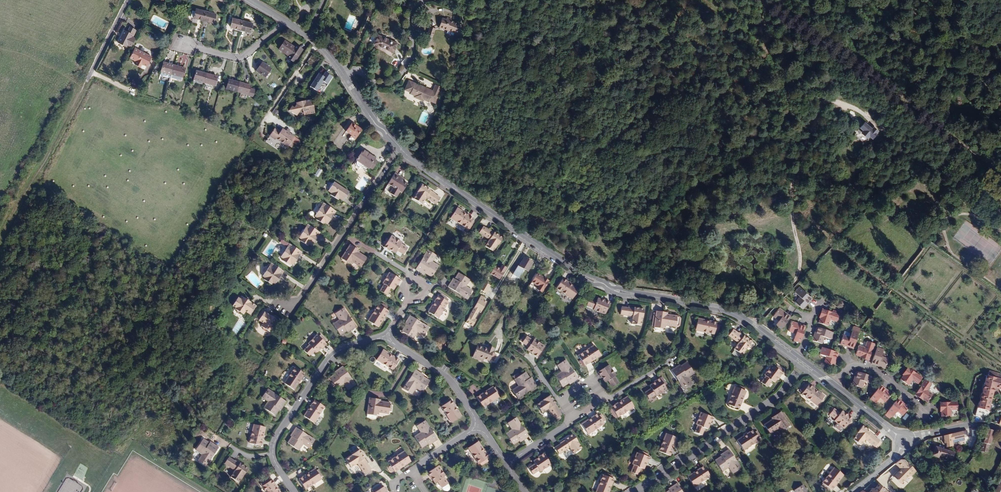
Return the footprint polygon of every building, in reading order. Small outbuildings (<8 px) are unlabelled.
[(203,20),(206,11),(196,8),(195,11),(192,10),(191,16),(193,17),(203,20)] [(214,23),(216,14),(206,11),(203,20),(214,23)] [(453,33),(457,23),(450,20),(451,19),(447,17),(447,19),(442,18),(439,27),(447,30),(447,31),(453,33)] [(240,30),(243,21),(233,18),(230,27),(234,28),(240,30)] [(250,32),(253,23),(243,21),(240,30),(246,31),(250,32)] [(135,38),(132,36),(135,29),(130,26),(127,31),(124,30),(118,42),(126,46),(127,45),(131,47),(135,38)] [(393,52),(397,44),(377,35),(373,44),(393,52)] [(296,47),(285,40),(279,50),(290,57),(288,59),(296,65),(306,50),(298,45),(296,47)] [(145,69),(152,56),(135,48),(130,57),(137,61),(135,64),(145,69)] [(172,74),(174,65),(163,62),(160,73),(164,74),(164,75),(170,76),(171,74),(172,74)] [(268,73),(271,68),(262,62),(256,71),(268,79),(271,75),(268,73)] [(183,77),(185,68),(174,65),(172,74),(183,77)] [(204,83),(207,73),(196,70),(193,80),(196,80),(204,83)] [(215,85),(218,76),(207,73),(204,83),(213,85),(215,85)] [(323,75),(320,73),(310,87),(317,92),(322,84),(326,87),(332,77),(328,75),(326,77),(323,75)] [(237,91),(239,82),(229,79),(226,89),(237,91)] [(410,93),(414,83),(407,80),(403,90),(410,93)] [(250,85),(239,82),(237,91),(247,94),(247,95),(253,96),(255,89),(250,87),(250,85)] [(428,101),(433,91),(414,83),(410,93),(414,95),(413,97),(423,101),(424,100),(428,101)] [(433,91),(428,101),(434,104),(440,88),(435,85),(433,91)] [(311,105),(310,99),(297,102),(295,105),(295,104),(294,104),(293,104),(292,105),(289,110),(296,115),(297,114),(300,116),(314,112),(313,105),(311,105)] [(356,138),(362,129),(353,123),(351,125),(350,125),(345,131),(351,135),(351,136),(355,139),(356,138)] [(870,129),(862,123),(857,129),(862,132),(868,137),(871,139),(876,133),(870,129)] [(291,141),(295,136),(283,128),(281,131),(275,127),(269,136),(275,140),(276,139),(287,147),(288,145),(291,141)] [(377,161),(375,159),(375,158),(363,150),(362,151),(357,147),(352,154),(357,158),(356,160),(355,162),(355,163),(355,164),(356,165),(356,166),(357,166),(358,167),(359,167),(360,167),(361,167),(362,167),(363,167),(363,166),(368,169),(369,167),(372,169),(377,161)] [(400,192),(408,182),(400,177),(401,175),(395,171),(388,182),(393,186),(390,191),(395,195),(398,191),(400,192)] [(346,195),(348,191),(334,182),(334,183),(332,183),(329,187),(330,188),(328,190),(332,193),(333,193),(332,195),(337,199),(338,199),(339,197),(340,198),(343,201),(346,197),(346,195)] [(434,195),(429,191),(430,190),(422,184),(417,192),(417,193),(413,199),(421,204),(425,198),(436,204),(439,198),(434,195)] [(333,216),(336,211),(325,204),(324,206),(322,205),(320,208),(318,208),(316,212),(316,214),(315,216),(317,218),(318,218),(317,220),(323,224),(324,222),(325,223),(327,224),(329,221),(329,220),(332,216),(333,216)] [(473,218),(466,214),(466,215),(464,213),(464,212),(457,208),(450,218),(466,229),(473,218)] [(317,237),(320,232),(309,225),(308,227),(306,226),(304,229),(303,229),(300,233),(301,235),(299,237),(301,239),(302,239),(301,241),(307,245),(308,243),(309,244),(311,245),(314,242),(313,240),(316,237),(317,237)] [(502,238),(494,232),(494,233),(489,230),(488,231),(483,227),(479,233),(489,240),(485,246),(493,251),(497,245),(497,246),(502,238)] [(407,248),(401,244),(401,242),(391,235),(389,239),(385,246),(384,247),(390,250),(391,248),(392,250),(392,251),(395,253),(397,250),(403,254),(407,248)] [(299,257),(303,252),(290,244),(288,247),(287,249),(285,249),(283,253),(283,254),(281,257),(284,258),(284,259),(283,260),(290,264),(291,263),(292,263),(294,265),(296,262),(295,260),(298,257),(299,257)] [(367,257),(358,252),(356,251),(357,249),(350,244),(341,258),(345,261),(346,260),(349,262),(351,263),(352,262),(360,267),(367,257)] [(439,265),(432,261),(436,255),(430,251),(427,255),(425,254),(423,258),(424,259),(421,263),(420,263),(416,269),(421,272),(422,273),(423,271),(425,273),(431,277),(439,265)] [(528,271),(533,262),(524,257),(519,266),(528,271)] [(281,276),(284,271),(273,264),(272,266),(270,264),(268,267),(266,268),(264,272),(264,273),(263,276),(265,277),(266,278),(265,280),(271,284),(272,282),(273,283),(275,284),(277,281),(277,279),(280,275),(281,276)] [(499,269),(495,266),(491,274),(499,278),(503,271),(505,268),(502,265),(499,269)] [(398,284),(401,279),(389,272),(382,283),(384,284),(380,290),(386,294),(390,288),(393,290),(395,286),(394,285),(395,284),(396,285),(397,285),(398,284)] [(472,290),(466,286),(470,280),(458,273),(454,279),(453,282),(451,281),(448,287),(454,291),(454,289),(459,292),(459,293),(463,296),(464,294),(468,296),(472,290)] [(549,281),(543,278),(543,277),(537,273),(532,282),(538,286),(536,289),(542,292),(549,281)] [(579,289),(572,284),(571,285),(569,284),(570,283),(563,278),(556,288),(572,299),(579,289)] [(484,282),(480,289),(486,293),(490,285),(484,282)] [(804,305),(811,298),(800,287),(795,292),(800,297),(795,302),(802,309),(805,305),(804,305)] [(428,312),(438,318),(448,302),(438,295),(434,302),(435,303),(433,305),(432,304),(428,312)] [(257,308),(254,307),(256,305),(249,300),(249,302),(247,301),(246,301),(244,300),(245,298),(242,296),(241,297),(239,296),(232,305),(235,307),(235,309),(236,310),(237,311),(237,312),(238,313),(239,313),(239,314),(240,314),(241,314),(242,313),(243,314),(245,311),(250,314),(250,313),(253,314),(257,308)] [(487,299),(480,296),(473,309),(474,309),(473,311),(472,310),(465,322),(472,326),(476,320),(474,318),(478,311),(480,313),(487,299)] [(608,305),(609,303),(609,302),(603,300),(602,302),(600,301),(601,299),(597,298),(596,301),(589,298),(586,305),(593,308),(593,310),(604,315),(605,313),(607,308),(609,309),(610,306),(608,305)] [(384,318),(388,311),(378,304),(368,320),(378,327),(382,320),(383,317),(384,318)] [(642,318),(644,309),(634,307),(634,308),(634,309),(628,308),(621,307),(620,314),(632,316),(631,324),(640,325),(641,318),(642,318)] [(781,331),(790,318),(783,313),(784,312),(779,308),(773,316),(779,320),(775,326),(781,331)] [(356,326),(352,320),(351,321),(348,317),(349,316),(346,312),(344,313),(341,309),(335,313),(339,319),(333,324),(341,335),(347,331),(349,329),(350,330),(356,326)] [(837,321),(839,315),(828,311),(823,309),(820,318),(818,323),(828,326),(830,319),(837,321)] [(274,320),(272,318),(272,317),(270,316),(271,315),(265,311),(264,313),(261,311),(257,317),(259,319),(259,320),(263,323),(261,325),(262,326),(262,327),(262,328),(263,329),(263,330),(264,330),(265,331),(266,331),(267,331),(268,330),(270,331),(270,330),(273,332),(280,323),(277,322),(279,320),(276,318),(274,320)] [(678,326),(679,319),(678,317),(676,316),(667,315),(664,314),(665,312),(656,311),(656,313),(654,321),(652,321),(651,326),(654,326),(653,327),(658,328),(658,327),(663,328),(665,328),(665,326),(674,327),(675,327),(676,327),(678,326)] [(428,329),(423,327),(425,325),(420,322),(420,323),(415,321),(416,319),(409,315),(406,321),(407,322),(406,325),(402,331),(413,338),(417,332),(424,336),(428,329)] [(888,317),(882,326),(899,338),(905,330),(888,317)] [(714,334),(716,323),(709,321),(709,322),(705,321),(706,320),(698,318),(695,330),(714,334)] [(801,343),(805,328),(797,325),(798,324),(792,322),(789,332),(796,334),(794,340),(801,343)] [(830,339),(833,332),(818,327),(815,336),(814,336),(812,341),(821,344),(824,337),(830,339)] [(727,335),(728,336),(738,343),(733,349),(741,355),(745,349),(746,349),(748,346),(750,348),(752,348),(754,345),(754,343),(751,342),(744,336),(743,336),(739,333),(738,334),(733,330),(731,332),(730,331),(727,335)] [(853,347),(859,332),(852,330),(850,336),(843,334),(840,343),(845,345),(845,344),(853,347)] [(326,344),(325,342),(323,340),(325,338),(321,334),(319,336),(317,334),(308,343),(309,344),(304,349),(309,355),(315,350),(317,352),(319,350),(318,348),(320,347),(321,348),(321,349),(326,344)] [(544,346),(534,339),(533,340),(526,336),(526,337),(523,336),(520,340),(522,342),(529,347),(527,350),(530,352),(531,350),(532,352),(531,353),(537,357),(544,346)] [(869,359),(874,344),(867,341),(865,348),(858,346),(855,355),(861,357),(869,359)] [(478,359),(485,348),(477,345),(473,357),(478,359)] [(600,355),(594,345),(578,355),(584,365),(590,361),(591,361),(590,360),(592,358),(593,359),(600,355)] [(489,359),(492,352),(493,348),(488,346),(487,348),(485,348),(478,359),(482,361),(483,358),(489,360),(489,359)] [(834,360),(837,352),(822,347),(820,351),(820,354),(827,356),(824,363),(833,366),(835,361),(834,360)] [(885,368),(888,359),(881,357),(883,350),(877,348),(872,363),(880,366),(880,367),(885,368)] [(393,370),(399,359),(393,355),(392,356),(389,355),(390,353),(383,349),(376,359),(393,370)] [(578,378),(574,372),(573,373),(570,368),(571,368),(568,364),(566,365),(563,361),(557,365),(561,371),(555,375),(562,387),(569,383),(571,381),(572,382),(573,381),(578,378)] [(688,378),(694,374),(686,362),(680,366),(678,368),(677,366),(671,370),(675,376),(676,376),(679,380),(678,381),(681,385),(683,384),(686,388),(692,384),(688,378)] [(614,376),(616,375),(609,365),(597,372),(601,378),(602,377),(603,377),(604,378),(603,379),(605,382),(608,381),(612,387),(618,382),(614,376)] [(778,378),(782,373),(781,372),(782,370),(779,367),(777,369),(775,368),(772,365),(764,375),(766,376),(761,382),(767,387),(772,381),(774,383),(777,380),(775,379),(776,377),(778,378)] [(356,384),(350,376),(349,377),(346,373),(347,372),(342,366),(337,370),(338,371),(335,373),(329,377),(330,378),(328,379),(327,380),(334,389),(336,387),(337,388),(343,384),(348,390),(356,384)] [(300,380),(305,373),(295,367),(284,383),(294,389),(298,383),(297,382),(299,380),(300,380)] [(922,378),(909,368),(904,375),(900,380),(908,385),(912,380),(918,384),(922,378)] [(429,380),(422,376),(420,375),(421,373),(415,370),(411,376),(412,376),(409,381),(408,380),(406,384),(408,386),(405,390),(411,394),(415,388),(422,392),(426,385),(428,386),(430,384),(428,382),(429,380)] [(1000,373),(989,370),(987,376),(1000,380),(1000,375),(1000,373)] [(537,385),(533,379),(531,381),(530,378),(526,372),(514,379),(518,385),(512,390),(516,396),(520,393),(522,395),(526,393),(525,391),(530,388),(530,390),(537,385)] [(870,383),(872,377),(857,372),(854,380),(853,380),(852,385),(861,388),(863,381),(870,383)] [(987,376),(986,375),(977,408),(987,411),(991,398),(994,388),(1000,390),(1000,380),(987,376)] [(664,386),(666,384),(663,380),(661,381),(660,379),(659,378),(654,382),(655,384),(653,385),(652,384),(649,385),(651,388),(645,393),(649,399),(655,395),(656,396),(667,390),(664,386)] [(932,394),(927,390),(931,384),(925,380),(916,394),(922,399),(927,402),(932,394)] [(824,396),(809,384),(808,385),(807,386),(805,385),(804,384),(800,389),(803,392),(802,394),(817,405),(824,396)] [(743,399),(746,391),(744,390),(742,389),(743,387),(738,385),(737,387),(735,387),(727,404),(739,409),(741,402),(740,401),(742,398),(743,399)] [(483,407),(499,397),(498,395),(497,393),(495,390),(492,386),(486,391),(486,392),(484,393),(483,392),(476,397),(483,407)] [(886,401),(892,394),(887,391),(886,392),(879,386),(870,399),(875,403),(880,397),(886,401)] [(282,407),(286,401),(280,397),(279,398),(275,395),(276,394),(272,391),(270,393),(266,391),(262,397),(268,401),(264,407),(275,415),(280,408),(281,406),(282,407)] [(558,409),(554,404),(556,403),(550,395),(542,400),(542,401),(536,405),(542,413),(548,408),(555,418),(556,417),(557,419),(560,417),(559,416),(561,414),(558,409)] [(388,414),(390,402),(380,401),(378,401),(378,399),(369,397),(367,414),(371,415),(372,413),(376,414),(378,414),(379,412),(388,414)] [(618,417),(634,407),(627,397),(621,401),(621,402),(619,404),(618,402),(616,404),(611,407),(613,409),(610,411),(614,417),(616,415),(617,416),(618,417)] [(456,410),(455,407),(456,407),(451,400),(450,400),(449,401),(447,399),(442,403),(443,405),(441,406),(451,422),(462,416),(457,409),(456,410)] [(314,422),(324,406),(314,400),(310,406),(311,407),(309,409),(309,408),(304,415),(314,422)] [(903,415),(909,407),(904,404),(904,405),(897,400),(887,412),(892,417),(897,411),(903,415)] [(958,410),(957,402),(941,403),(942,412),(942,417),(951,417),(951,410),(958,410)] [(853,418),(848,414),(847,414),(843,411),(840,413),(832,407),(828,412),(830,414),(829,415),(835,420),(834,421),(844,429),(853,418)] [(790,425),(781,412),(771,418),(772,419),(764,425),(770,435),(778,429),(779,431),(781,430),(782,431),(790,425)] [(604,424),(603,422),(605,420),(603,416),(600,418),(599,416),(597,413),(591,418),(591,419),(589,420),(588,419),(581,424),(588,434),(604,424)] [(710,424),(713,418),(700,413),(696,424),(697,425),(694,432),(701,435),(704,428),(707,429),(709,426),(707,425),(708,423),(710,424)] [(529,436),(525,430),(523,431),(520,426),(522,425),(519,421),(517,423),(514,419),(508,423),(512,429),(506,433),(513,444),(519,440),(522,439),(523,440),(529,436)] [(263,435),(265,427),(265,424),(255,422),(254,424),(249,442),(261,445),(263,438),(261,438),(262,434),(263,435)] [(438,439),(433,433),(432,434),(429,429),(431,428),(428,424),(426,426),(423,422),(417,426),(421,432),(414,436),(422,448),(428,443),(431,442),(432,443),(438,439)] [(875,436),(870,433),(870,432),(863,426),(858,433),(858,434),(853,440),(860,445),(865,439),(874,446),(875,446),(876,444),(878,446),(881,442),(874,437),(875,436)] [(309,439),(311,437),(306,434),(306,435),(301,432),(302,431),(296,427),(292,432),(293,434),(292,436),(287,442),(299,450),(303,444),(309,448),(313,441),(309,439)] [(987,453),(993,432),(993,431),(988,429),(986,429),(984,439),(980,451),(987,453)] [(743,450),(760,440),(753,430),(737,440),(743,450)] [(962,431),(952,434),(941,436),(942,440),(944,440),(944,443),(946,443),(946,447),(953,446),(952,441),(964,437),(962,431)] [(674,446),(677,438),(675,437),(676,435),(672,433),(671,436),(666,433),(659,451),(670,456),(673,449),(672,448),(673,445),(674,446)] [(581,448),(577,442),(578,442),(573,434),(564,439),(565,440),(565,441),(560,444),(555,447),(559,454),(569,447),(574,454),(581,448)] [(214,453),(218,447),(213,443),(212,444),(209,443),(203,438),(195,450),(202,454),(197,460),(204,464),(206,460),(209,462),(211,458),(210,457),(213,452),(214,453)] [(489,457),(485,451),(484,451),(482,448),(483,448),(478,441),(468,447),(479,463),(481,462),(482,463),(485,462),(484,460),(486,459),(489,457)] [(951,460),(954,453),(933,446),(931,454),(938,458),(939,456),(943,457),(942,458),(943,460),(946,460),(948,460),(948,459),(951,460)] [(738,464),(729,449),(720,454),(721,456),(715,460),(722,472),(729,468),(733,474),(739,470),(736,465),(738,464)] [(367,464),(363,458),(364,458),(365,458),(359,450),(351,455),(352,455),(346,459),(351,467),(357,463),(364,473),(370,469),(367,464)] [(411,461),(404,451),(388,461),(390,465),(388,467),(391,471),(393,469),(394,471),(395,472),(401,467),(401,466),(403,465),(404,466),(411,461)] [(637,453),(636,452),(632,464),(634,465),(630,472),(637,475),(641,468),(644,469),(645,465),(643,465),(644,463),(646,463),(647,464),(649,457),(646,456),(644,456),(645,453),(640,451),(639,453),(637,453)] [(551,465),(543,453),(538,457),(539,459),(537,460),(536,459),(533,461),(535,464),(529,468),(533,474),(539,470),(540,471),(551,465)] [(243,476),(248,468),(240,462),(239,463),(234,460),(229,457),(225,463),(235,470),(230,476),(238,482),(242,476),(243,476)] [(900,470),(893,478),(900,485),(908,476),(911,476),(915,472),(904,461),(899,460),(895,463),(895,464),(901,469),(900,470)] [(1000,478),(1000,460),(992,480),(998,484),(1000,478)] [(445,475),(439,465),(427,473),(430,478),(431,478),(432,478),(433,477),(434,478),(433,479),(435,483),(438,481),(442,487),(448,483),(444,476),(445,475)] [(710,476),(704,466),(688,477),(694,486),(710,476)] [(306,489),(322,478),(320,476),(316,470),(315,468),(308,472),(309,473),(306,475),(306,474),(299,479),(306,489)] [(831,490),(843,475),(834,468),(822,483),(823,483),(821,485),(828,491),(830,489),(831,490)] [(614,479),(612,478),(610,477),(611,475),(605,472),(604,475),(603,475),(595,491),(609,491),(610,490),(608,489),(610,486),(611,487),(614,479)] [(278,489),(277,489),(276,487),(277,486),(272,479),(265,483),(262,486),(266,491),(280,491),(278,489)] [(677,483),(668,489),(669,491),(667,491),(682,491),(677,483)]
